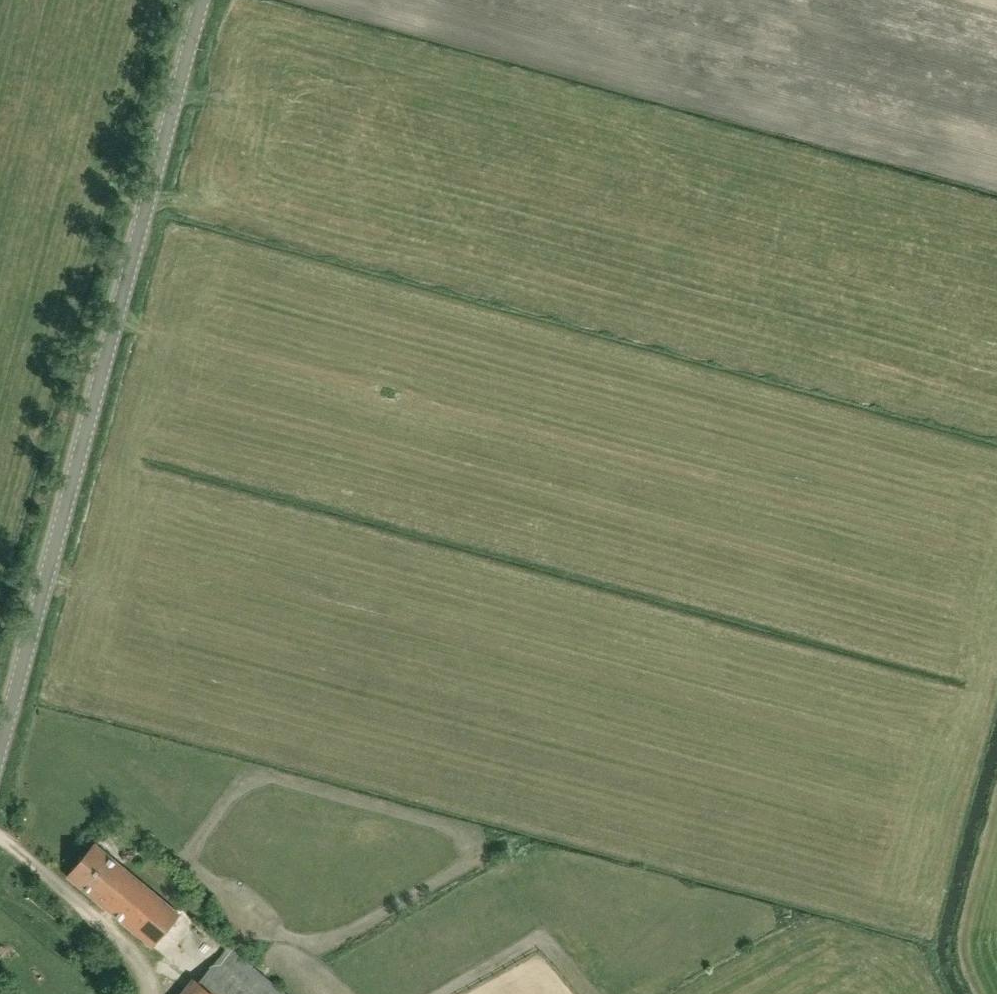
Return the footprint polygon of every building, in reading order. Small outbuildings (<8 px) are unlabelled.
[(68,877),(153,947),(179,916),(94,846),(68,877)] [(226,946),(195,984),(207,993),(284,993),(226,946)]
